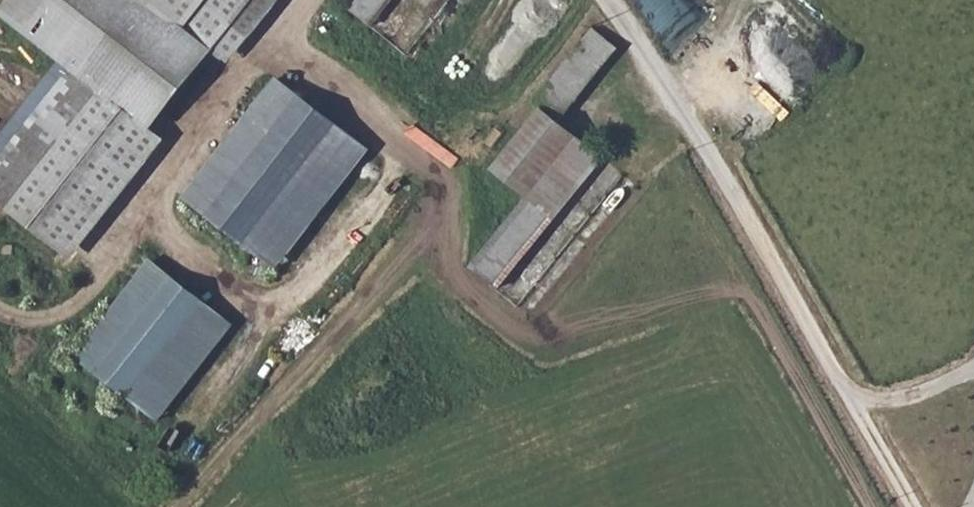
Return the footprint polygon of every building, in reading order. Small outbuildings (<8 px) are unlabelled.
[(51,109),(75,127),(0,220),(0,261),(28,283),(122,166),(172,103),(256,0),(165,0),(115,63),(102,53),(80,81),(51,109)] [(80,81),(102,53),(115,63),(165,0),(9,0),(0,11),(0,18),(80,81)] [(375,29),(397,0),(361,0),(353,11),(375,29)] [(473,268),(498,290),(602,156),(562,124),(620,50),(596,29),(536,103),(544,110),(494,172),(528,198),(473,268)] [(397,171),(308,99),(213,217),(303,289),(397,171)] [(234,326),(156,263),(80,357),(158,420),(234,326)]
